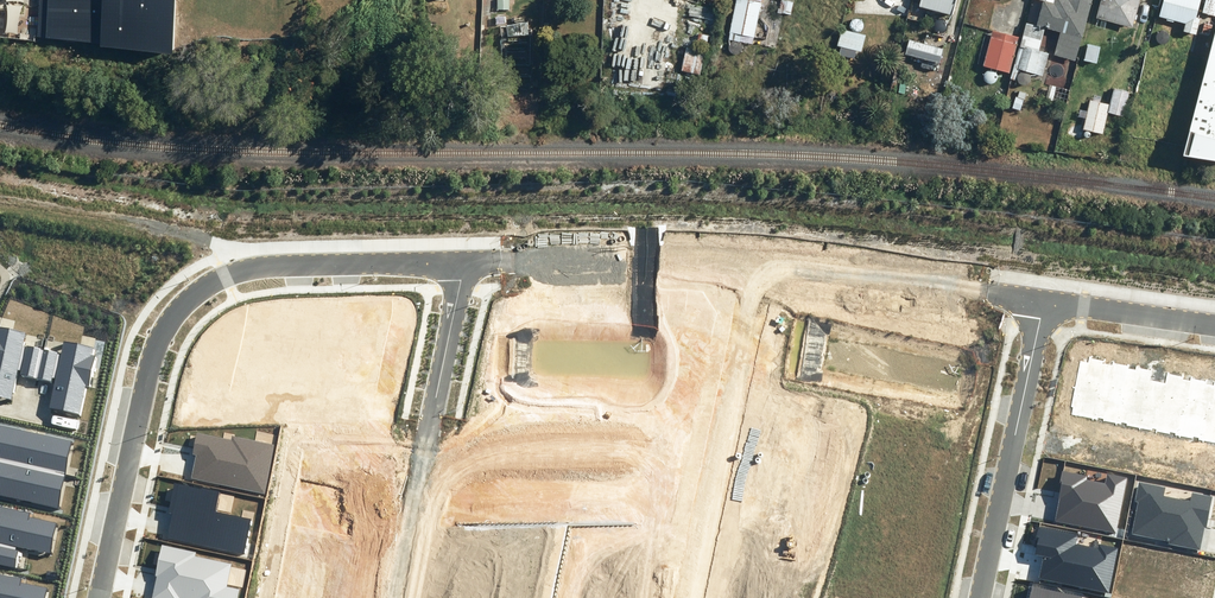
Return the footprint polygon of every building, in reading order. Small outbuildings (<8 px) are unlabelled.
[(37,37),(171,44),(173,0),(39,0),(37,37)] [(726,40),(737,43),(739,35),(752,38),(760,0),(734,0),(726,40)] [(781,0),(778,13),(790,15),(792,2),(781,0)] [(916,7),(949,16),(953,0),(917,0),(916,7)] [(1051,55),(1073,61),(1090,0),(1039,0),(1041,1),(1034,26),(1043,28),(1058,33),(1051,55)] [(1094,18),(1130,28),(1138,0),(1098,0),(1094,18)] [(1156,17),(1183,24),(1181,32),(1194,36),(1199,19),(1194,17),(1199,0),(1161,0),(1156,17)] [(1200,14),(1213,17),(1214,10),(1214,0),(1203,0),(1200,14)] [(526,22),(518,23),(519,35),(527,34),(526,22)] [(1011,61),(1018,63),(1016,70),(1040,76),(1047,54),(1037,51),(1043,28),(1034,26),(1023,23),(1017,46),(1015,45),(1011,61)] [(1203,23),(1200,34),(1208,36),(1211,25),(1203,23)] [(699,33),(697,48),(707,50),(710,35),(699,33)] [(989,37),(981,66),(1007,73),(1015,45),(989,37)] [(1185,146),(1182,156),(1214,161),(1214,37),(1185,146)] [(908,39),(903,57),(938,66),(943,48),(908,39)] [(706,52),(687,48),(681,71),(701,76),(706,52)] [(484,63),(484,82),(495,83),(496,63),(484,63)] [(1068,90),(1047,84),(1043,99),(1064,105),(1068,90)] [(1069,121),(1065,135),(1077,139),(1079,129),(1100,135),(1106,113),(1121,117),(1128,93),(1113,88),(1108,106),(1088,100),(1085,111),(1078,108),(1075,118),(1069,121)] [(1014,97),(1010,108),(1019,112),(1025,93),(1018,91),(1016,97),(1014,97)] [(984,106),(982,115),(999,119),(1001,111),(984,106)] [(44,348),(25,343),(27,333),(0,327),(0,396),(12,399),(18,374),(37,378),(44,348)] [(61,352),(44,348),(37,378),(55,382),(49,407),(80,414),(87,386),(89,386),(96,356),(92,355),(94,348),(64,341),(61,352)] [(71,441),(0,426),(0,461),(65,473),(71,441)] [(196,456),(191,478),(264,494),(275,445),(232,436),(232,440),(197,433),(192,455),(196,456)] [(65,473),(0,461),(0,495),(58,506),(65,473)] [(1116,533),(1127,478),(1107,474),(1105,483),(1088,479),(1089,475),(1062,470),(1059,485),(1061,486),(1059,499),(1060,499),(1055,521),(1116,533)] [(1138,502),(1132,533),(1169,541),(1169,543),(1200,550),(1204,527),(1206,528),(1213,496),(1192,492),(1190,500),(1164,495),(1166,487),(1139,482),(1134,502),(1138,502)] [(173,513),(168,538),(245,554),(252,521),(215,513),(219,493),(175,484),(169,513),(173,513)] [(16,568),(20,548),(50,554),(57,519),(30,514),(30,510),(0,505),(0,565),(16,568)] [(1109,593),(1118,548),(1099,544),(1098,549),(1076,544),(1078,534),(1039,527),(1035,547),(1037,547),(1035,556),(1042,557),(1038,579),(1109,593)] [(239,589),(227,587),(232,563),(195,556),(196,551),(161,544),(154,576),(157,577),(153,597),(237,597),(239,589)] [(48,586),(21,581),(22,577),(0,573),(0,597),(46,597),(48,586)] [(1032,586),(1029,597),(1082,597),(1082,596),(1032,586)]
